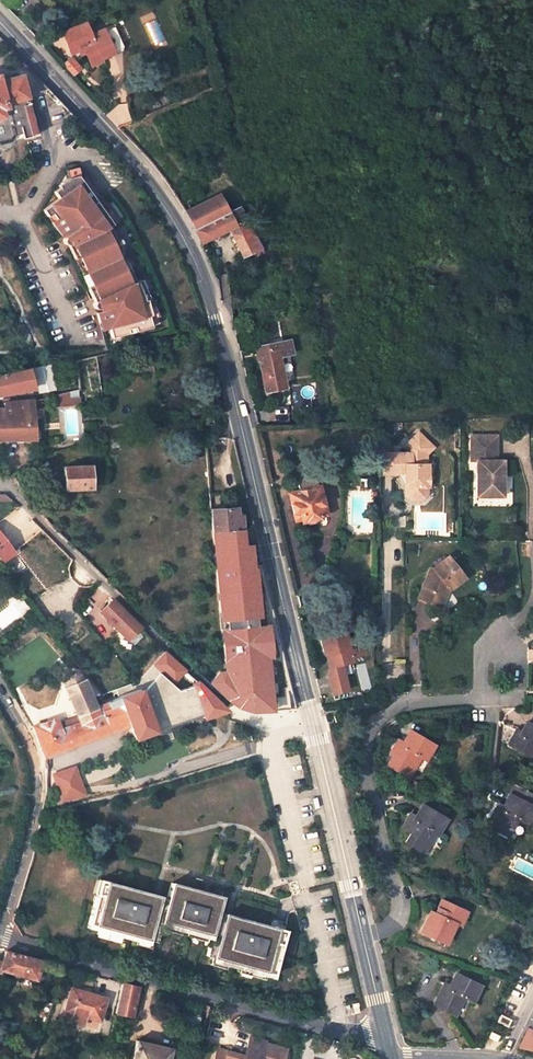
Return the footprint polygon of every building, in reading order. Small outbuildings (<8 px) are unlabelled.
[(105,34),(103,28),(89,34),(85,25),(83,22),(61,31),(71,53),(82,48),(88,61),(112,50),(105,34)] [(123,49),(115,30),(105,34),(112,50),(88,61),(90,65),(103,59),(103,58),(123,49)] [(79,68),(70,57),(63,64),(73,74),(79,68)] [(1,142),(7,140),(11,134),(16,133),(21,131),(22,136),(36,132),(35,128),(36,127),(37,126),(37,125),(37,123),(35,121),(33,121),(31,112),(33,111),(33,110),(33,108),(31,106),(29,106),(29,105),(26,98),(24,99),(23,96),(25,95),(19,75),(0,80),(0,142),(1,142)] [(72,166),(60,168),(57,168),(58,172),(59,176),(71,174),(73,173),(72,166)] [(52,181),(50,183),(50,184),(52,186),(48,189),(47,189),(47,190),(52,196),(37,206),(35,208),(36,209),(40,215),(45,211),(49,217),(44,221),(53,233),(61,228),(63,232),(59,234),(59,235),(58,236),(58,239),(58,240),(59,240),(60,241),(61,242),(62,242),(63,242),(70,257),(76,254),(79,261),(87,276),(90,282),(85,285),(91,298),(90,300),(90,302),(90,303),(90,304),(91,304),(92,305),(94,306),(94,305),(103,304),(104,307),(95,310),(97,319),(104,318),(106,324),(108,336),(118,333),(117,329),(124,327),(125,331),(141,327),(138,316),(142,315),(138,299),(134,299),(132,292),(138,291),(132,278),(123,282),(118,273),(124,270),(118,258),(113,260),(106,247),(112,244),(106,233),(100,236),(95,226),(104,222),(71,174),(59,176),(52,181)] [(190,220),(202,242),(206,240),(228,229),(244,220),(238,207),(227,212),(217,195),(191,209),(186,211),(190,220)] [(44,221),(49,217),(45,211),(40,215),(44,221)] [(228,229),(234,239),(250,231),(244,220),(228,229)] [(250,231),(234,239),(242,257),(253,251),(259,248),(250,231)] [(259,248),(253,251),(256,256),(261,254),(264,253),(261,247),(259,248)] [(70,257),(74,264),(79,261),(76,254),(70,257)] [(90,282),(87,276),(81,278),(85,285),(90,282)] [(97,319),(99,326),(106,324),(104,318),(97,319)] [(259,361),(265,392),(285,387),(278,357),(292,354),(289,341),(260,347),(262,360),(259,361)] [(11,392),(32,388),(32,387),(28,371),(27,368),(10,372),(0,374),(0,394),(11,392)] [(79,396),(68,397),(67,391),(57,394),(58,407),(80,404),(79,396)] [(36,439),(33,400),(3,402),(4,409),(4,419),(0,419),(0,440),(36,439)] [(433,446),(418,431),(407,442),(411,446),(411,452),(397,452),(397,472),(407,473),(407,478),(405,480),(405,491),(410,496),(417,496),(420,493),(420,486),(427,486),(427,463),(426,463),(426,452),(433,446)] [(496,437),(471,437),(471,462),(476,462),(476,498),(502,498),(502,462),(496,462),(496,437)] [(395,452),(382,452),(381,473),(394,473),(395,452)] [(90,470),(90,465),(64,467),(65,490),(91,489),(90,483),(86,483),(86,471),(90,470)] [(323,513),(317,487),(316,487),(313,475),(295,479),(299,491),(288,493),(293,515),(301,514),(302,521),(306,521),(308,523),(313,521),(315,519),(318,518),(317,514),(323,513)] [(236,516),(235,507),(210,509),(216,588),(223,587),(237,586),(244,585),(243,580),(238,529),(241,529),(240,515),(236,516)] [(5,565),(20,555),(0,526),(0,558),(5,565)] [(417,598),(436,606),(444,587),(448,588),(462,577),(447,557),(432,568),(429,568),(427,573),(432,575),(427,579),(425,578),(417,598)] [(223,595),(238,593),(237,586),(223,587),(223,595)] [(436,606),(441,607),(448,588),(444,587),(436,606)] [(219,610),(221,636),(241,634),(238,593),(223,595),(217,596),(219,610)] [(118,630),(127,640),(139,628),(129,618),(112,600),(100,613),(118,630)] [(92,624),(110,638),(116,631),(98,617),(92,624)] [(327,675),(331,693),(346,689),(340,663),(350,660),(349,656),(363,652),(359,638),(345,641),(342,628),(319,633),(323,654),(325,653),(330,674),(327,675)] [(244,678),(241,646),(242,646),(241,634),(221,636),(226,698),(231,702),(235,705),(242,708),(246,709),(245,705),(243,678),(244,678)] [(163,664),(184,684),(191,677),(168,656),(163,664)] [(174,684),(141,694),(139,690),(136,691),(119,697),(120,700),(109,704),(108,702),(103,706),(95,708),(84,680),(81,681),(79,674),(73,672),(66,674),(63,681),(63,683),(65,688),(63,689),(77,723),(60,729),(56,718),(32,727),(43,755),(128,725),(133,737),(187,720),(186,718),(202,713),(204,717),(218,712),(223,710),(209,694),(207,692),(203,688),(191,677),(184,684),(189,689),(186,690),(191,698),(180,701),(174,684)] [(220,721),(232,720),(229,719),(229,717),(223,710),(218,712),(220,721)] [(206,722),(220,721),(218,712),(204,717),(206,722)] [(525,723),(521,731),(519,736),(515,734),(509,744),(532,756),(532,727),(525,723)] [(409,731),(403,742),(398,739),(390,754),(392,755),(386,765),(407,777),(419,757),(423,759),(431,744),(409,731)] [(532,804),(532,795),(514,785),(503,805),(498,803),(487,826),(506,836),(515,818),(523,822),(532,804)] [(403,841),(423,853),(428,843),(425,841),(431,831),(435,834),(444,819),(421,805),(413,820),(407,817),(401,828),(409,832),(403,841)] [(107,880),(100,878),(96,892),(103,893),(107,880)] [(103,893),(96,892),(87,925),(95,928),(108,931),(109,927),(151,938),(156,940),(158,930),(163,931),(163,928),(165,921),(207,932),(205,939),(204,943),(208,944),(206,953),(210,954),(252,966),(251,970),(264,973),(272,975),(281,941),(275,940),(278,926),(230,913),(225,911),(223,916),(216,914),(222,894),(207,890),(171,881),(166,901),(159,899),(160,894),(158,893),(107,880),(103,893)] [(424,923),(447,934),(453,923),(458,925),(464,912),(440,900),(436,909),(434,914),(429,911),(424,923)] [(207,932),(165,921),(163,928),(179,932),(180,929),(190,931),(189,934),(205,939),(207,932)] [(285,928),(278,926),(275,940),(281,941),(285,928)] [(108,931),(95,928),(94,931),(120,938),(121,935),(134,938),(133,941),(149,946),(151,938),(109,927),(108,931)] [(6,950),(0,969),(37,980),(42,960),(6,950)] [(252,966),(210,954),(208,962),(223,966),(224,963),(237,966),(237,969),(263,976),(264,973),(251,970),(252,966)] [(471,1001),(479,985),(455,974),(449,985),(447,989),(442,987),(433,1006),(453,1016),(462,997),(471,1001)] [(115,1012),(132,1015),(139,987),(122,982),(115,1012)] [(100,1020),(106,998),(71,987),(64,1010),(75,1013),(73,1023),(86,1027),(89,1016),(100,1020)] [(202,1017),(183,1011),(181,1020),(200,1025),(202,1017)] [(532,1050),(532,1029),(529,1028),(524,1047),(532,1050)] [(501,1037),(491,1032),(489,1037),(499,1042),(501,1037)] [(287,1051),(267,1045),(268,1044),(251,1039),(246,1057),(218,1049),(215,1058),(285,1058),(287,1051)] [(136,1040),(132,1058),(167,1058),(170,1048),(136,1040)] [(12,1058),(19,1058),(20,1056),(0,1049),(0,1054),(12,1058)]
